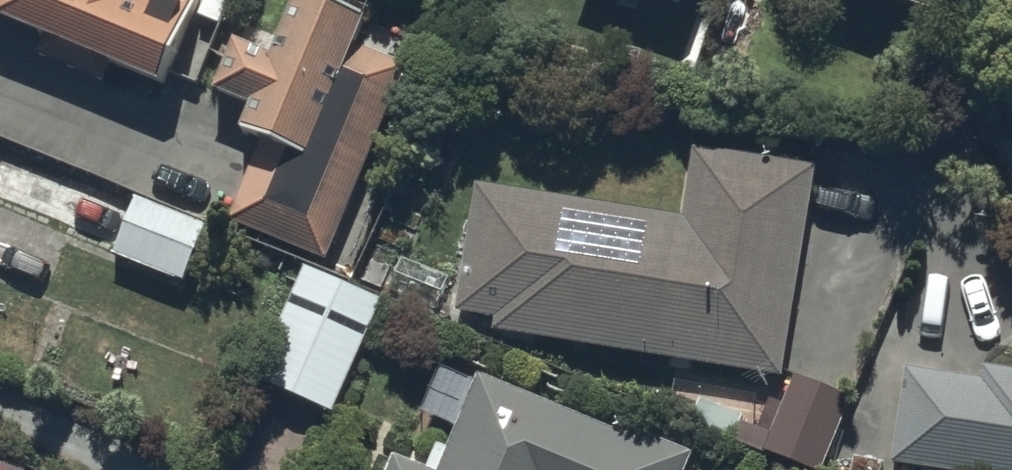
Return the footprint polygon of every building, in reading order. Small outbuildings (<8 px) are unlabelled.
[(157,87),(195,0),(0,0),(0,18),(157,87)] [(406,69),(350,47),(361,21),(309,0),(295,0),(279,37),(248,25),(239,47),(232,44),(212,91),(250,107),(240,131),(263,140),(229,222),(326,262),(406,69)] [(491,319),(492,333),(782,379),(815,171),(692,152),(681,220),(473,187),(453,313),(491,319)] [(206,228),(136,201),(133,200),(110,258),(183,287),(206,228)] [(381,305),(304,269),(253,377),(331,413),(381,305)] [(905,370),(894,469),(1011,469),(1011,369),(983,366),(982,378),(905,370)] [(475,375),(444,451),(434,447),(425,469),(689,469),(695,455),(616,422),(612,432),(475,375)] [(794,377),(760,454),(796,469),(819,469),(849,402),(794,377)] [(392,459),(388,469),(419,469),(392,459)]
